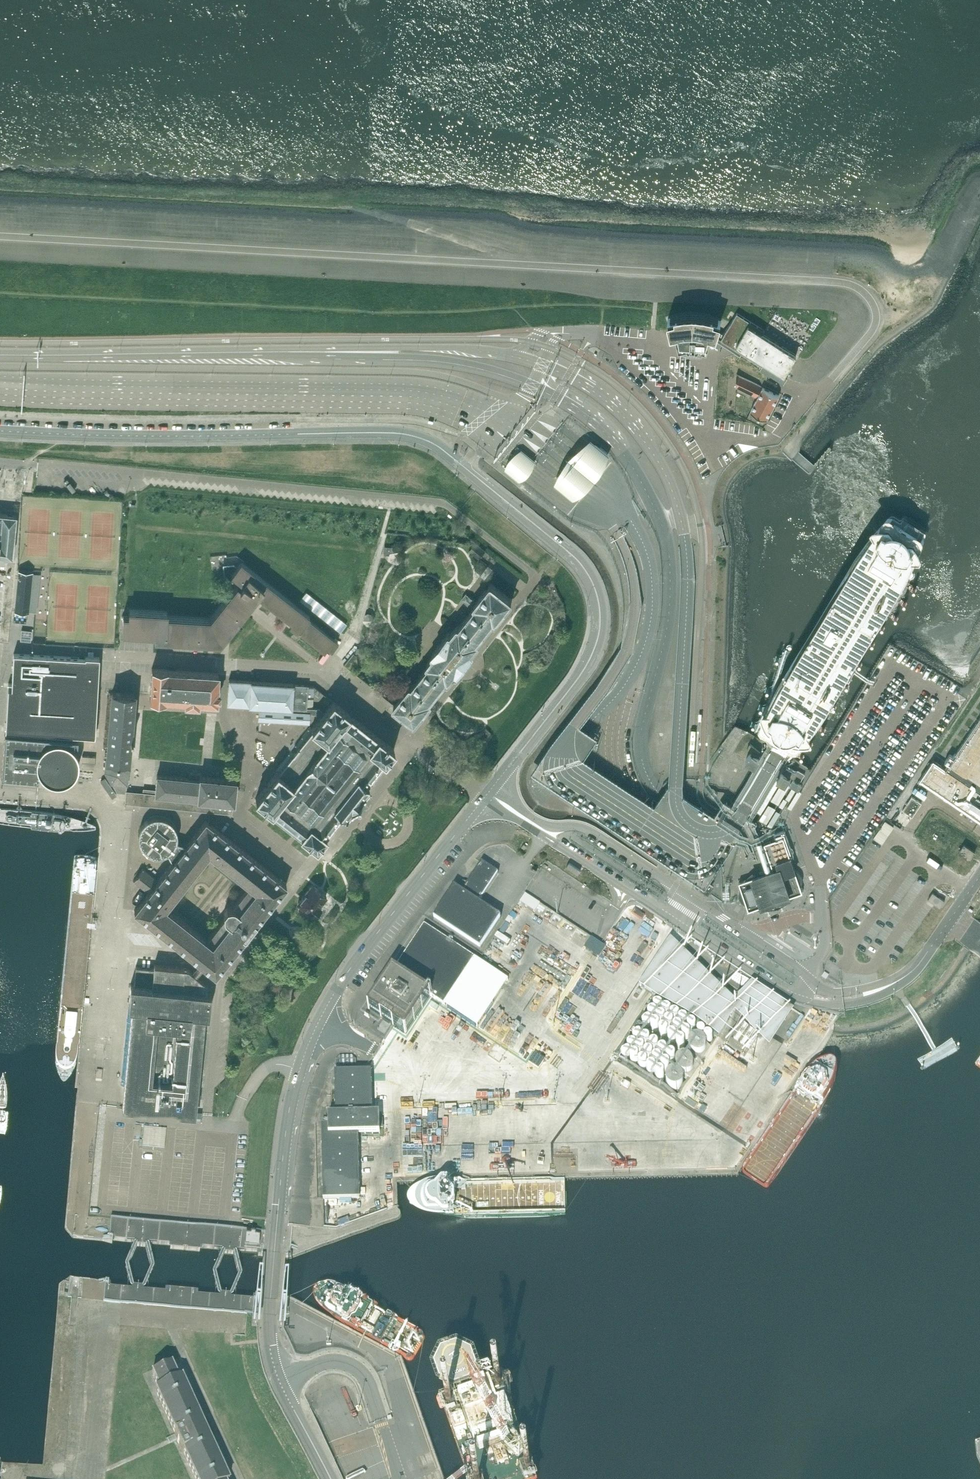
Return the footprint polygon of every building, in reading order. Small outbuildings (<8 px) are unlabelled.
[(669,318),(668,318),(663,319),(664,322),(665,327),(665,329),(666,330),(667,337),(673,336),(676,348),(680,347),(682,350),(699,351),(701,349),(704,349),(705,347),(708,337),(713,338),(739,354),(741,351),(761,364),(759,368),(780,380),(783,382),(786,378),(787,377),(785,376),(783,375),(796,355),(763,333),(765,330),(737,312),(724,333),(716,331),(718,328),(719,325),(721,320),(718,319),(715,318),(712,317),(708,316),(705,316),(704,315),(701,315),(697,315),(695,315),(693,314),(689,315),(685,315),(682,315),(678,316),(677,316),(675,316),(672,317),(669,318)] [(737,374),(736,386),(737,387),(752,394),(756,396),(758,397),(756,401),(751,410),(751,411),(758,415),(767,419),(773,407),(779,395),(763,387),(737,374)] [(609,465),(613,454),(595,439),(584,445),(574,454),(569,459),(565,463),(559,475),(557,481),(578,499),(584,495),(593,486),(597,482),(602,477),(609,465)] [(504,466),(504,469),(518,480),(521,480),(523,478),(524,478),(529,472),(531,469),(533,466),(534,465),(534,462),(520,450),(517,451),(515,452),(510,457),(506,463),(504,466)] [(16,520),(16,515),(0,513),(0,556),(12,557),(16,520)] [(485,550),(476,542),(475,543),(469,550),(470,551),(472,552),(479,558),(480,557),(482,554),(485,550)] [(385,546),(385,547),(385,554),(390,554),(390,552),(398,551),(396,545),(390,546),(385,546)] [(220,640),(241,615),(247,606),(251,602),(247,599),(250,595),(254,598),(257,594),(289,619),(291,620),(289,623),(323,650),(324,650),(327,647),(331,650),(338,642),(337,642),(337,641),(334,639),(308,618),(309,616),(309,615),(296,605),(241,561),(241,562),(240,561),(237,566),(233,563),(223,564),(224,574),(236,584),(229,593),(210,618),(167,615),(167,611),(129,609),(128,618),(123,617),(124,614),(123,614),(122,631),(150,633),(150,630),(152,631),(154,631),(154,636),(155,637),(208,640),(209,640),(220,640)] [(29,612),(29,611),(35,612),(38,573),(32,572),(32,570),(19,568),(19,571),(18,571),(15,610),(29,612)] [(394,705),(395,706),(394,706),(396,708),(414,722),(415,722),(416,721),(416,722),(422,714),(422,713),(424,714),(426,711),(425,710),(426,710),(432,702),(432,701),(431,700),(432,700),(431,699),(437,692),(438,691),(439,692),(442,689),(440,688),(441,687),(447,679),(447,680),(448,680),(449,680),(455,672),(456,673),(456,672),(457,673),(458,672),(458,673),(464,665),(468,660),(474,653),(473,652),(474,652),(473,651),(473,650),(479,642),(478,641),(479,641),(478,640),(484,633),(485,632),(486,633),(489,630),(487,629),(488,628),(494,620),(494,621),(495,621),(496,620),(496,621),(502,613),(503,612),(504,613),(507,610),(506,609),(506,608),(512,601),(512,600),(512,599),(492,583),(491,583),(491,584),(490,583),(489,585),(486,589),(484,592),(476,601),(467,594),(466,594),(466,593),(462,599),(464,600),(474,608),(473,609),(469,614),(467,613),(465,616),(466,617),(460,625),(459,625),(458,625),(457,625),(456,626),(451,633),(450,632),(449,632),(449,633),(448,632),(437,647),(434,650),(433,652),(433,653),(432,653),(433,654),(433,655),(429,660),(428,662),(427,662),(428,663),(427,663),(428,664),(428,665),(422,673),(420,672),(418,675),(419,676),(417,679),(416,679),(413,682),(415,683),(414,683),(411,681),(410,683),(403,677),(402,677),(401,676),(399,679),(408,686),(403,693),(402,692),(399,695),(401,696),(398,699),(396,702),(395,704),(394,704),(394,705)] [(300,600),(309,606),(340,631),(340,632),(341,631),(346,624),(306,592),(300,600)] [(20,640),(30,641),(32,630),(22,629),(20,640)] [(353,652),(345,661),(344,664),(347,666),(350,669),(351,669),(352,669),(357,663),(357,662),(356,655),(353,652)] [(95,729),(97,691),(99,657),(85,656),(85,659),(79,659),(79,657),(44,655),(13,653),(12,683),(8,683),(5,732),(82,737),(95,737),(95,729)] [(165,699),(185,700),(185,703),(198,704),(199,701),(217,702),(218,685),(218,673),(167,669),(152,668),(151,673),(151,684),(150,694),(150,698),(165,699)] [(317,713),(321,716),(324,712),(319,708),(306,707),(308,684),(294,683),(229,678),(228,686),(227,703),(249,704),(259,705),(290,707),(290,711),(259,709),(259,719),(291,720),(293,721),(308,721),(309,713),(317,713)] [(126,791),(126,790),(127,772),(128,771),(129,752),(130,739),(132,739),(133,732),(131,732),(133,709),(134,693),(132,693),(127,692),(122,692),(118,691),(113,691),(112,691),(109,729),(105,770),(116,790),(117,790),(126,791)] [(350,806),(353,802),(356,798),(357,797),(360,794),(362,791),(361,791),(366,785),(367,785),(368,784),(366,783),(365,782),(382,760),(384,761),(385,760),(385,759),(392,750),(393,749),(392,748),(378,737),(379,737),(377,736),(349,714),(349,713),(348,713),(334,702),(334,701),(333,700),(332,702),(324,712),(321,716),(313,726),(312,726),(311,727),(312,728),(298,746),(295,750),(292,753),(278,771),(277,770),(276,771),(275,772),(274,773),(256,796),(255,797),(256,798),(257,799),(266,806),(270,809),(271,811),(271,810),(272,811),(274,813),(276,814),(296,831),(298,832),(299,833),(300,834),(314,845),(315,846),(316,845),(316,844),(324,835),(325,834),(324,833),(341,812),(342,812),(342,813),(343,814),(344,812),(349,806),(350,806)] [(918,783),(920,780),(921,778),(934,787),(962,807),(979,819),(979,718),(978,721),(971,731),(971,732),(965,740),(964,741),(963,743),(958,750),(957,752),(956,753),(955,753),(954,755),(953,756),(950,753),(945,761),(937,755),(936,755),(948,763),(947,765),(945,767),(933,759),(931,763),(918,783)] [(274,769),(276,771),(277,770),(278,771),(292,753),(295,750),(298,746),(312,728),(311,727),(310,726),(296,743),(292,747),(288,752),(274,769)] [(64,783),(68,782),(69,781),(73,778),(75,775),(76,774),(77,772),(79,769),(80,765),(80,762),(79,757),(79,755),(78,753),(76,749),(79,747),(79,740),(54,737),(5,733),(2,777),(40,781),(40,779),(42,777),(46,780),(51,782),(58,783),(64,783)] [(762,746),(751,740),(751,741),(750,743),(747,748),(750,751),(749,753),(748,754),(747,756),(744,761),(743,763),(745,764),(751,767),(752,768),(753,768),(754,766),(757,762),(758,760),(761,755),(760,755),(762,751),(764,748),(762,746)] [(81,767),(94,768),(95,756),(82,755),(81,767)] [(787,766),(784,764),(783,766),(780,772),(778,774),(775,779),(774,781),(776,782),(782,786),(784,787),(785,785),(786,783),(789,785),(798,791),(802,785),(802,784),(803,782),(801,781),(804,775),(796,770),(787,766)] [(143,788),(143,791),(155,793),(155,792),(234,800),(234,796),(237,796),(238,787),(239,779),(231,778),(200,775),(201,772),(190,771),(189,777),(157,774),(155,789),(143,788)] [(775,783),(757,812),(761,814),(778,784),(775,783)] [(126,790),(126,791),(125,802),(231,812),(232,804),(234,801),(234,800),(155,792),(155,793),(143,791),(133,790),(133,785),(127,784),(126,790)] [(780,785),(771,800),(778,804),(789,786),(786,784),(784,787),(780,785)] [(792,787),(785,798),(789,800),(795,790),(792,787)] [(918,789),(916,793),(925,799),(927,795),(918,789)] [(797,791),(787,807),(791,809),(801,793),(801,792),(798,791),(797,791)] [(356,798),(353,802),(357,806),(360,801),(364,797),(360,794),(357,797),(356,798)] [(912,796),(906,804),(903,810),(912,816),(922,802),(912,796)] [(784,798),(779,806),(783,808),(787,800),(784,798)] [(759,820),(766,824),(776,808),(769,804),(759,820)] [(94,822),(87,820),(62,814),(50,812),(39,811),(16,810),(0,809),(0,824),(13,826),(37,829),(60,829),(76,829),(94,826),(95,825),(95,823),(94,822)] [(767,824),(772,827),(776,821),(781,812),(776,810),(767,824)] [(168,853),(172,862),(186,844),(177,842),(178,838),(177,834),(177,830),(175,827),(173,824),(170,821),(167,819),(164,817),(160,816),(156,816),(152,817),(149,818),(146,820),(143,823),(141,826),(139,830),(138,834),(138,838),(139,841),(140,845),(142,848),(145,851),(149,853),(152,855),(156,856),(160,856),(164,855),(168,853)] [(251,929),(255,925),(286,884),(205,820),(186,844),(172,862),(158,879),(157,880),(153,876),(154,876),(153,875),(152,876),(148,872),(149,872),(148,871),(148,872),(143,868),(144,868),(143,868),(133,881),(134,881),(138,884),(138,885),(139,884),(143,888),(142,888),(143,889),(144,888),(148,892),(147,892),(148,893),(134,910),(204,965),(215,974),(247,934),(251,929)] [(874,838),(882,843),(894,826),(886,821),(874,838)] [(776,839),(764,843),(772,865),(774,870),(784,867),(787,866),(791,864),(793,864),(791,858),(794,856),(793,853),(790,846),(785,830),(774,834),(776,839)] [(971,857),(972,856),(975,852),(964,844),(962,848),(960,850),(959,852),(970,860),(971,858),(971,857)] [(572,863),(569,862),(566,866),(578,874),(581,870),(572,863)] [(481,901),(499,874),(494,871),(482,864),(482,863),(482,864),(468,885),(467,885),(465,884),(463,884),(461,884),(458,884),(456,886),(454,887),(453,890),(452,892),(452,895),(434,920),(481,950),(501,919),(478,905),(481,901)] [(745,880),(739,882),(742,891),(739,891),(739,893),(739,895),(739,896),(740,898),(740,899),(741,901),(742,902),(744,903),(745,904),(747,905),(749,910),(755,908),(757,908),(765,905),(766,904),(778,900),(779,900),(796,894),(798,893),(803,892),(801,886),(801,885),(802,883),(802,881),(802,879),(802,877),(802,876),(801,874),(800,873),(798,871),(797,871),(796,870),(795,869),(793,864),(791,864),(787,866),(784,867),(774,870),(745,880)] [(708,891),(712,885),(702,879),(698,884),(708,891)] [(312,884),(302,897),(301,898),(298,902),(301,905),(299,908),(298,911),(304,915),(306,914),(309,911),(315,916),(316,915),(318,915),(321,911),(321,909),(321,908),(318,906),(321,902),(326,895),(312,884)] [(928,899),(935,905),(940,908),(944,901),(940,898),(933,892),(928,899)] [(526,895),(520,903),(521,903),(526,906),(527,907),(534,912),(540,904),(526,895)] [(642,929),(650,918),(632,905),(625,915),(630,919),(623,929),(631,935),(637,926),(642,929)] [(540,935),(544,929),(533,921),(529,927),(540,935)] [(251,929),(247,934),(250,936),(251,935),(250,935),(253,931),(256,928),(257,928),(258,927),(255,925),(251,929)] [(406,1034),(407,1033),(408,1032),(415,1020),(416,1019),(423,1008),(424,1007),(430,998),(431,997),(444,1005),(475,958),(425,925),(394,972),(392,974),(386,984),(385,986),(378,996),(377,998),(370,1007),(369,1009),(371,1010),(382,1017),(383,1018),(384,1019),(382,1021),(386,1024),(390,1026),(392,1024),(393,1025),(394,1025),(405,1032),(406,1034)] [(640,986),(642,988),(666,950),(670,953),(705,975),(698,986),(735,1011),(718,1037),(720,1039),(734,1018),(769,1051),(793,1014),(751,987),(743,993),(735,1001),(725,992),(725,993),(724,993),(722,993),(722,992),(722,991),(723,990),(712,979),(711,979),(710,979),(709,978),(709,977),(671,939),(640,986)] [(670,953),(666,950),(642,988),(645,990),(653,994),(718,1037),(735,1011),(698,986),(705,975),(670,953)] [(475,958),(444,1005),(478,1027),(509,981),(475,958)] [(122,1107),(149,1110),(195,1114),(205,1014),(208,1014),(209,1010),(210,999),(207,995),(208,984),(196,975),(188,968),(184,967),(154,964),(154,968),(136,966),(134,984),(133,998),(129,998),(121,1084),(124,1084),(122,1107)] [(694,1057),(697,1057),(700,1056),(702,1054),(704,1052),(705,1050),(705,1047),(704,1044),(703,1041),(701,1040),(698,1039),(695,1038),(692,1039),(690,1041),(688,1043),(687,1046),(687,1048),(688,1051),(689,1054),(691,1056),(694,1057)] [(536,1053),(529,1063),(539,1069),(545,1059),(536,1053)] [(684,1074),(686,1074),(689,1073),(692,1071),(694,1069),(695,1067),(695,1064),(694,1061),(692,1058),(690,1057),(688,1056),(685,1055),(682,1056),(679,1058),(678,1060),(677,1063),(676,1065),(677,1068),(679,1071),(681,1072),(684,1074)] [(336,1060),(336,1066),(356,1065),(356,1059),(352,1056),(340,1056),(336,1060)] [(372,1071),(372,1070),(369,1070),(369,1071),(335,1072),(336,1115),(329,1115),(329,1125),(322,1125),(324,1200),(360,1199),(359,1134),(380,1134),(380,1115),(373,1115),(372,1082),(372,1071)] [(673,1090),(676,1090),(678,1089),(681,1088),(683,1086),(684,1083),(684,1080),(683,1077),(682,1075),(679,1073),(677,1072),(674,1072),(671,1072),(669,1074),(667,1076),(666,1079),(666,1082),(666,1085),(668,1087),(670,1089),(673,1090)] [(143,1147),(164,1149),(166,1130),(144,1128),(143,1147)] [(255,1239),(255,1235),(250,1234),(250,1238),(247,1238),(247,1242),(257,1243),(258,1239),(255,1239)] [(169,1367),(154,1374),(152,1374),(159,1390),(156,1391),(176,1435),(175,1436),(176,1439),(182,1452),(183,1452),(196,1478),(227,1478),(209,1440),(215,1438),(207,1421),(201,1423),(181,1379),(178,1381),(171,1366),(169,1367)]
